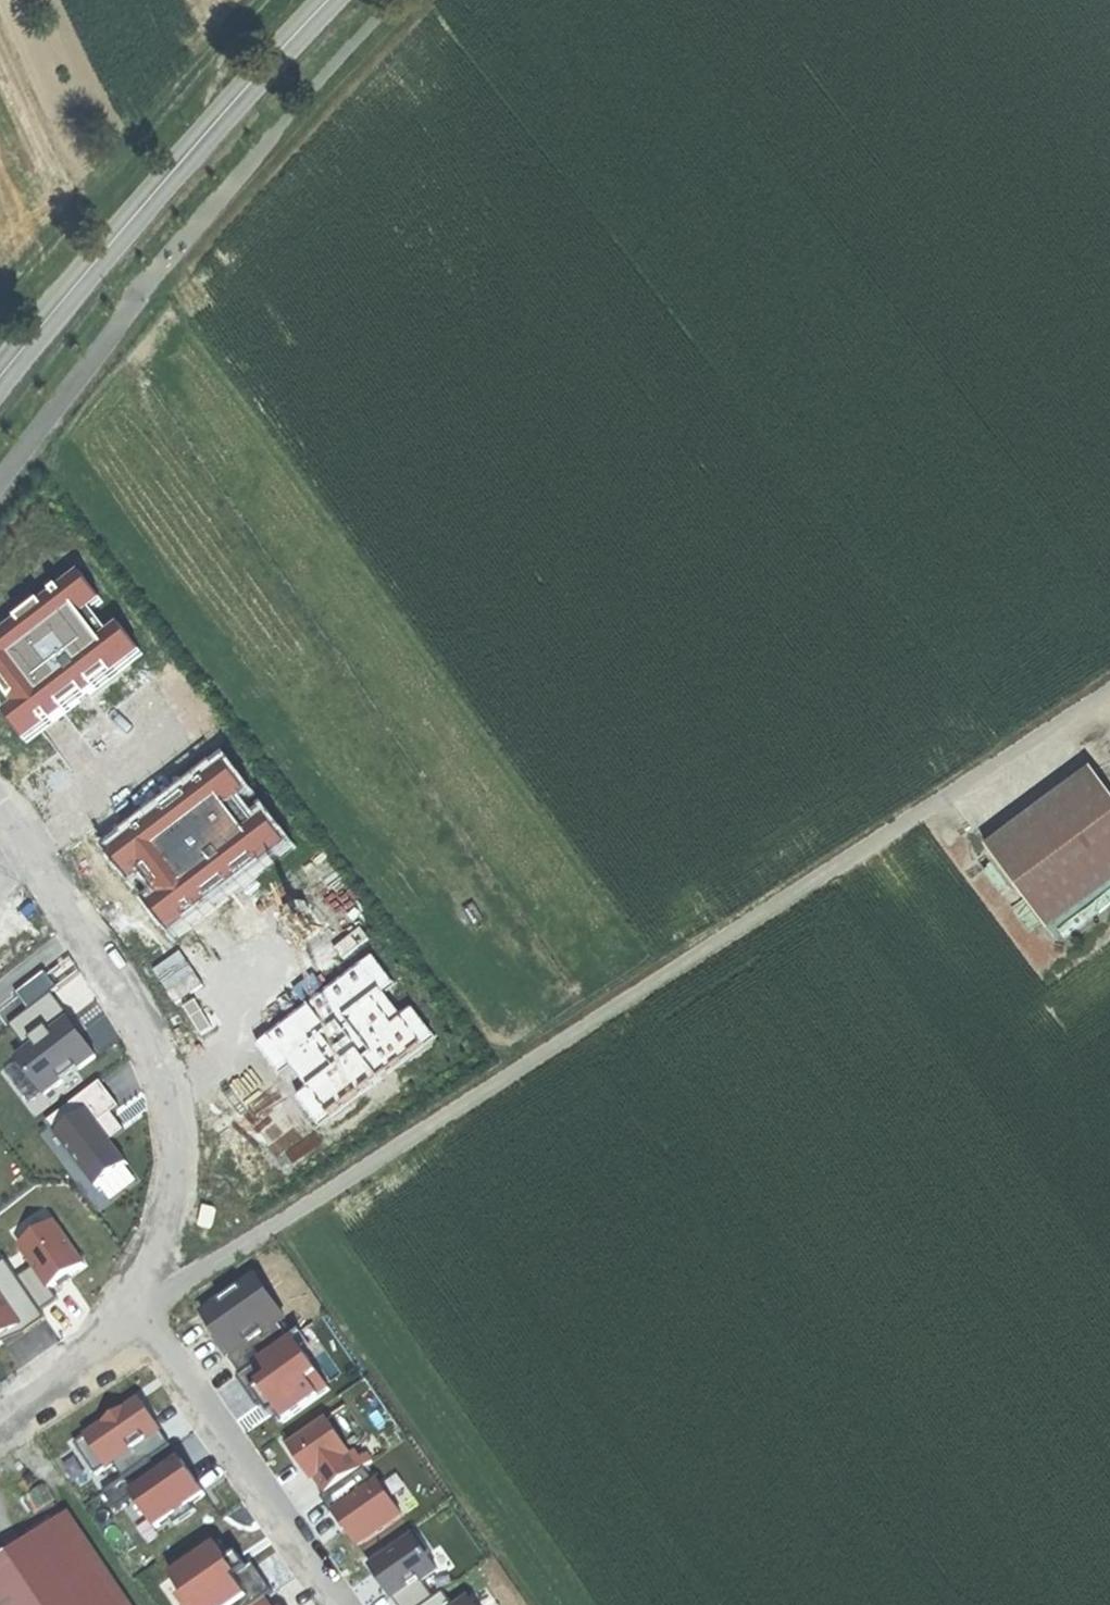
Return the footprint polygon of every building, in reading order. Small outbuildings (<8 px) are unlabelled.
[(1109,892),(1109,796),(1097,778),(987,857),(1046,938),(1109,892)] [(32,1051),(75,1019),(55,993),(13,1025),(32,1051)] [(52,1093),(102,1055),(75,1019),(32,1051),(25,1056),(52,1093)] [(120,1105),(101,1080),(53,1116),(100,1179),(126,1159),(109,1136),(123,1126),(111,1111),(120,1105)] [(92,1263),(61,1220),(27,1244),(58,1288),(92,1263)] [(6,1260),(0,1264),(0,1336),(39,1310),(18,1278),(6,1260)] [(38,1265),(18,1278),(39,1310),(59,1296),(38,1265)] [(232,1357),(292,1317),(264,1275),(204,1316),(232,1357)] [(329,1378),(300,1336),(247,1373),(276,1415),(329,1378)] [(168,1430),(147,1397),(90,1432),(95,1440),(110,1465),(116,1462),(168,1430)] [(377,1442),(350,1406),(295,1446),(326,1489),(363,1462),(359,1456),(377,1442)] [(177,1445),(168,1430),(116,1462),(125,1476),(177,1445)] [(98,1473),(110,1465),(95,1440),(83,1448),(98,1473)] [(210,1491),(186,1455),(127,1493),(150,1529),(210,1491)] [(376,1479),(363,1462),(326,1489),(324,1490),(364,1545),(408,1513),(380,1476),(376,1479)] [(18,1498),(27,1515),(58,1499),(49,1483),(18,1498)] [(25,1542),(67,1604),(128,1604),(68,1514),(25,1542)] [(445,1566),(424,1532),(374,1563),(395,1597),(424,1580),(445,1566)] [(25,1542),(0,1559),(0,1604),(67,1604),(25,1542)] [(223,1542),(173,1577),(193,1604),(250,1604),(271,1590),(251,1561),(241,1567),(223,1542)] [(424,1580),(395,1597),(400,1604),(422,1604),(435,1597),(424,1580)] [(452,1592),(432,1604),(461,1604),(452,1592)] [(267,1596),(255,1604),(274,1604),(267,1596)] [(476,1596),(463,1604),(483,1604),(476,1596)]
